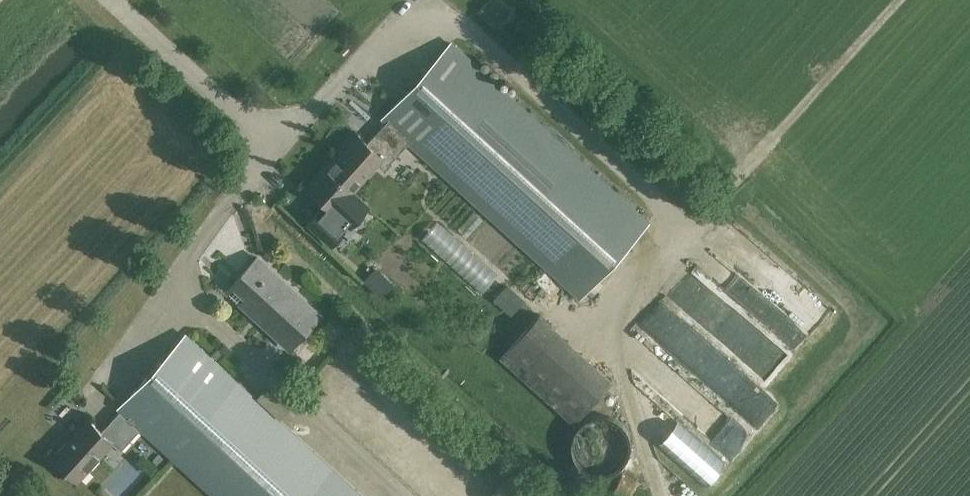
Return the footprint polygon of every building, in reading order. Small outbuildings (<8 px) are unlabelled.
[(409,141),(409,142),(579,297),(647,221),(452,43),(384,118),(387,121),(409,141)] [(554,76),(561,69),(553,63),(552,63),(546,70),(554,76)] [(320,209),(308,222),(332,243),(334,245),(345,232),(344,230),(341,228),(346,222),(351,226),(369,206),(354,193),(352,191),(377,163),(384,170),(409,142),(409,141),(387,121),(367,143),(355,132),(344,145),(346,147),(309,188),(327,204),(321,210),(320,209)] [(481,288),(491,277),(432,221),(421,233),(481,288)] [(695,256),(741,300),(751,290),(705,246),(695,256)] [(258,257),(227,291),(228,292),(235,283),(248,295),(241,304),(290,348),(320,315),(258,257)] [(668,297),(727,350),(781,365),(720,310),(725,291),(709,287),(707,292),(697,289),(680,274),(671,285),(668,297)] [(508,284),(494,299),(511,316),(524,300),(508,284)] [(121,410),(140,429),(214,495),(363,495),(187,335),(119,409),(121,410)] [(746,412),(755,388),(724,378),(716,402),(746,412)] [(48,418),(54,429),(74,418),(68,407),(48,418)] [(689,412),(724,449),(740,434),(718,412),(707,422),(693,408),(689,412)] [(121,410),(102,431),(88,419),(53,457),(78,480),(112,442),(121,450),(140,429),(121,410)] [(686,432),(675,449),(700,465),(711,448),(686,432)]
